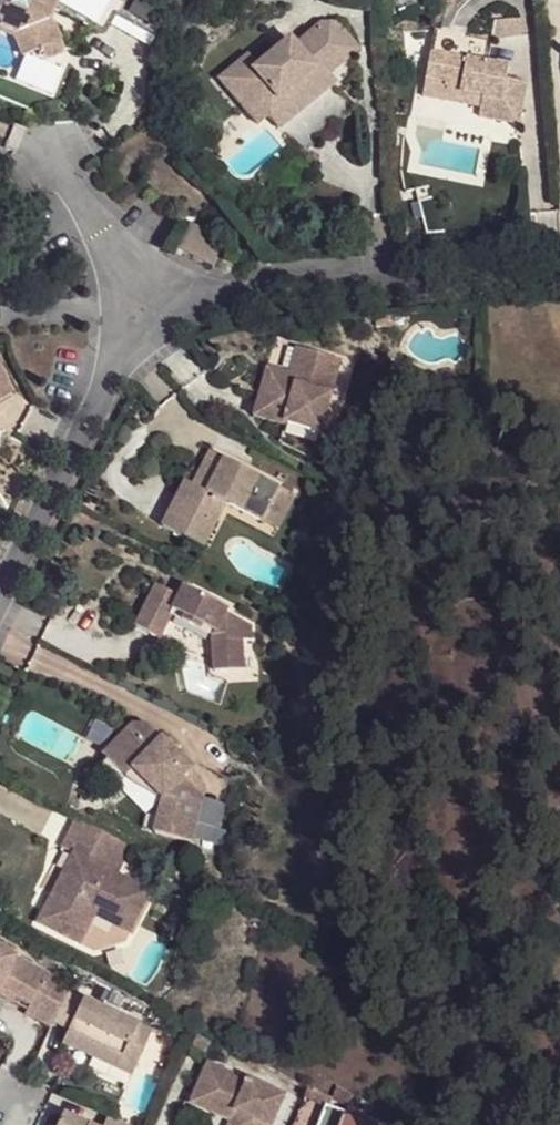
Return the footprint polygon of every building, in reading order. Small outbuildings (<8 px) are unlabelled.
[(83,0),(0,0),(0,22),(4,33),(20,39),(38,32),(45,52),(47,57),(52,61),(63,57),(66,51),(62,47),(57,27),(51,23),(58,9),(73,18),(83,0)] [(89,0),(83,0),(73,18),(108,37),(120,18),(113,14),(89,0)] [(113,14),(120,18),(157,40),(169,19),(137,0),(128,0),(123,9),(118,6),(113,14)] [(536,12),(506,6),(503,21),(533,27),(536,12)] [(325,22),(317,28),(345,63),(362,49),(341,23),(325,22)] [(222,78),(248,110),(258,102),(271,117),(281,129),(338,83),(331,74),(345,63),(317,28),(297,44),(292,38),(260,64),(251,53),(222,78)] [(27,58),(45,52),(38,32),(20,39),(27,58)] [(487,103),(485,111),(483,121),(524,129),(533,86),(511,82),(514,70),(494,66),(498,44),(441,33),(430,85),(452,89),(451,96),(487,103)] [(428,100),(485,111),(487,103),(451,96),(452,89),(430,85),(428,100)] [(258,102),(248,110),(261,126),(271,117),(258,102)] [(178,250),(213,262),(222,238),(187,226),(178,250)] [(286,369),(293,345),(275,341),(268,365),(286,369)] [(269,395),(273,378),(296,383),(304,348),(296,346),(289,373),(267,367),(261,393),(269,395)] [(340,357),(304,348),(296,383),(273,378),(269,395),(261,393),(255,417),(287,424),(288,423),(289,414),(324,423),(340,357)] [(16,394),(5,377),(0,370),(0,403),(16,394)] [(324,423),(289,414),(288,423),(323,431),(324,423)] [(204,493),(221,460),(215,456),(198,489),(204,493)] [(285,492),(221,460),(204,493),(198,489),(188,485),(166,531),(204,551),(217,524),(203,517),(212,499),(231,508),(267,527),(285,492)] [(300,499),(285,492),(267,527),(281,534),(300,499)] [(208,553),(231,508),(212,499),(203,517),(217,524),(204,551),(208,553)] [(181,585),(177,594),(184,598),(189,589),(181,585)] [(184,598),(177,594),(162,587),(141,629),(165,641),(180,613),(190,618),(188,623),(206,632),(209,627),(221,633),(217,639),(219,674),(247,672),(246,643),(254,642),(253,626),(240,619),(243,614),(190,587),(189,589),(184,598)] [(143,727),(113,759),(137,781),(144,773),(167,794),(163,836),(202,839),(206,792),(192,780),(201,770),(155,727),(143,727)] [(105,831),(78,819),(63,849),(75,854),(89,861),(105,831)] [(117,875),(133,846),(105,831),(89,861),(75,854),(65,873),(75,878),(64,899),(54,893),(45,913),(87,935),(96,916),(130,933),(151,892),(117,875)] [(65,873),(54,893),(64,899),(75,878),(65,873)] [(82,945),(87,935),(45,913),(39,923),(82,945)] [(74,985),(0,951),(0,996),(3,990),(36,1005),(33,1010),(32,1012),(57,1023),(71,992),(74,985)] [(3,990),(0,996),(33,1010),(36,1005),(3,990)] [(160,1032),(71,992),(57,1023),(73,1030),(67,1046),(74,1049),(139,1077),(160,1032)] [(134,1090),(139,1077),(74,1049),(68,1062),(134,1090)] [(239,1115),(236,1124),(277,1124),(292,1089),(213,1058),(197,1099),(218,1106),(223,1098),(243,1106),(239,1115)] [(334,1092),(313,1082),(310,1091),(330,1098),(334,1092)] [(310,1091),(298,1123),(297,1124),(391,1124),(390,1124),(392,1118),(368,1109),(369,1105),(350,1099),(348,1104),(330,1098),(310,1091)] [(218,1106),(239,1115),(243,1106),(223,1098),(218,1106)] [(143,1124),(114,1111),(108,1124),(142,1124),(143,1124)] [(68,1112),(62,1124),(100,1124),(68,1112)]
